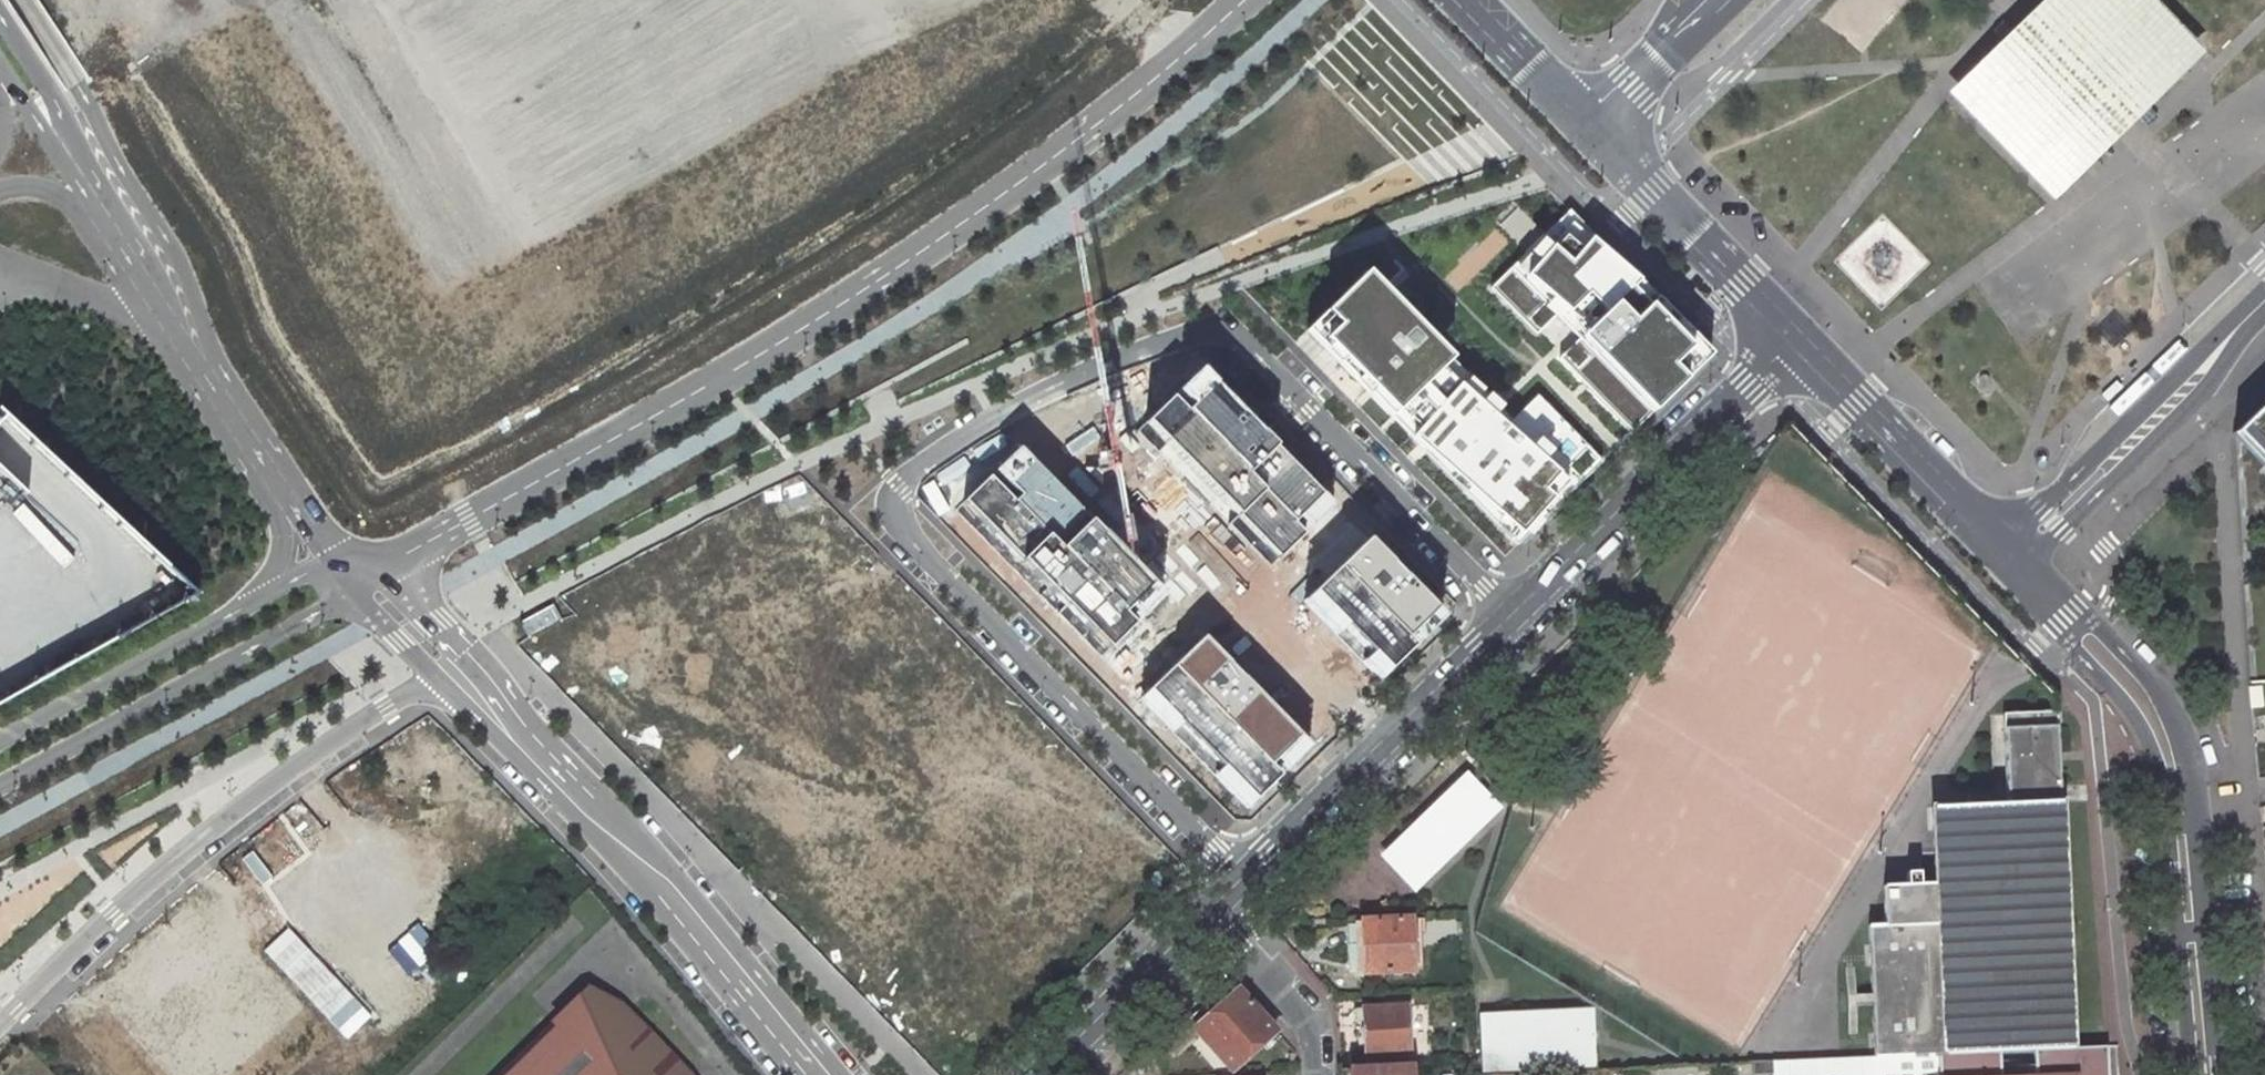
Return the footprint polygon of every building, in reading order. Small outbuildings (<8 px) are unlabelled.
[(1951,92),(2055,199),(2129,127),(2138,118),(2147,108),(2207,51),(2157,0),(2046,0),(2018,27),(2008,36),(2000,44),(1988,56),(1951,92)] [(2000,44),(2008,36),(1999,27),(1994,31),(1990,35),(2000,44)] [(2138,118),(2148,128),(2153,122),(2157,117),(2147,108),(2138,118)] [(1698,352),(1561,211),(1530,241),(1501,268),(1485,284),(1538,339),(1549,329),(1632,415),(1698,352)] [(1361,274),(1300,335),(1306,341),(1512,548),(1604,457),(1539,392),(1508,422),(1361,274)] [(1202,369),(1138,432),(1274,570),(1338,507),(1202,369)] [(209,592),(17,398),(0,412),(0,703),(209,592)] [(2231,431),(2264,466),(2264,398),(2231,431)] [(1168,601),(1018,450),(956,511),(1106,662),(1168,601)] [(1367,541),(1310,594),(1380,668),(1436,616),(1367,541)] [(1305,743),(1202,636),(1137,698),(1240,805),(1305,743)] [(1874,1041),(1875,1056),(2072,1047),(2059,802),(2058,786),(2057,761),(2057,751),(2055,711),(2002,713),(2006,802),(1926,804),(1930,883),(1883,886),(1885,925),(1868,925),(1870,958),(1872,999),(1874,1041)] [(1373,854),(1411,892),(1499,805),(1461,767),(1373,854)] [(1359,973),(1415,970),(1413,920),(1367,922),(1367,943),(1358,943),(1359,973)] [(1424,969),(1421,920),(1413,920),(1415,970),(1424,969)] [(1357,922),(1358,943),(1367,943),(1367,922),(1357,922)] [(1217,997),(1192,1020),(1200,1029),(1197,1031),(1233,1071),(1276,1032),(1234,986),(1219,1000),(1217,997)] [(592,989),(560,1020),(555,1014),(491,1074),(675,1074),(592,989)] [(1408,1009),(1367,1010),(1355,1010),(1353,1010),(1354,1032),(1356,1032),(1358,1056),(1410,1053),(1408,1009)] [(1591,1010),(1480,1015),(1483,1069),(1594,1064),(1593,1042),(1591,1010)] [(2105,1046),(2072,1047),(1875,1056),(1840,1057),(1751,1062),(1751,1074),(1770,1073),(1771,1074),(2107,1074),(2105,1046)] [(1361,1074),(1411,1074),(1410,1065),(1361,1067),(1361,1074)]
